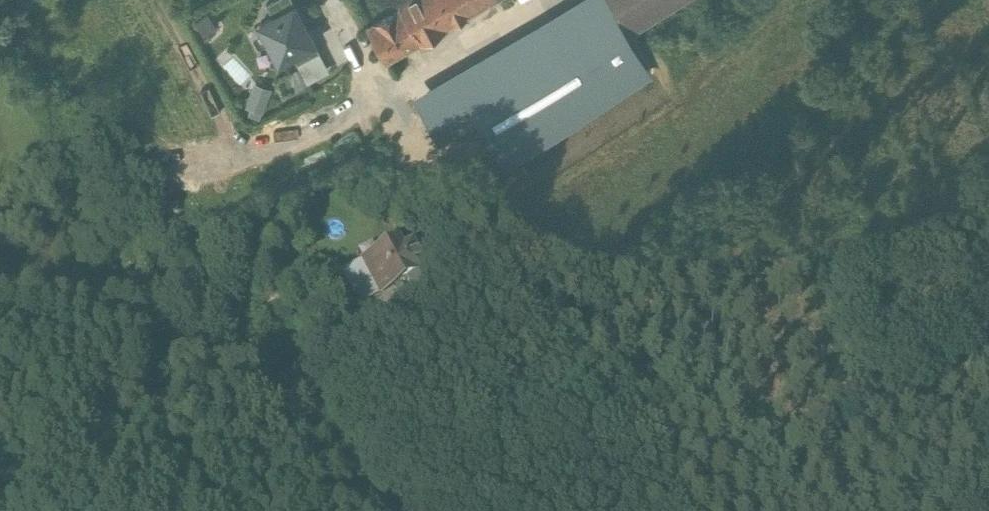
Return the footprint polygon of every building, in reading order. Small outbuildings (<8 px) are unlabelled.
[(294,5),(291,0),(270,0),(268,1),(275,15),(294,5)] [(400,2),(403,7),(412,24),(436,11),(444,26),(492,0),(405,0),(400,2)] [(470,83),(470,84),(417,113),(435,145),(488,116),(496,131),(601,73),(593,58),(627,39),(629,43),(708,0),(605,0),(609,7),(575,26),(575,25),(470,83)] [(293,52),(313,41),(294,5),(275,15),(261,23),(280,59),(293,52)] [(403,7),(369,25),(387,58),(421,39),(421,40),(445,27),(444,26),(436,11),(412,24),(403,7)] [(313,41),(293,52),(298,61),(318,50),(313,41)] [(396,247),(364,264),(383,297),(403,286),(411,300),(428,291),(426,286),(432,283),(412,249),(401,255),(396,247)]
